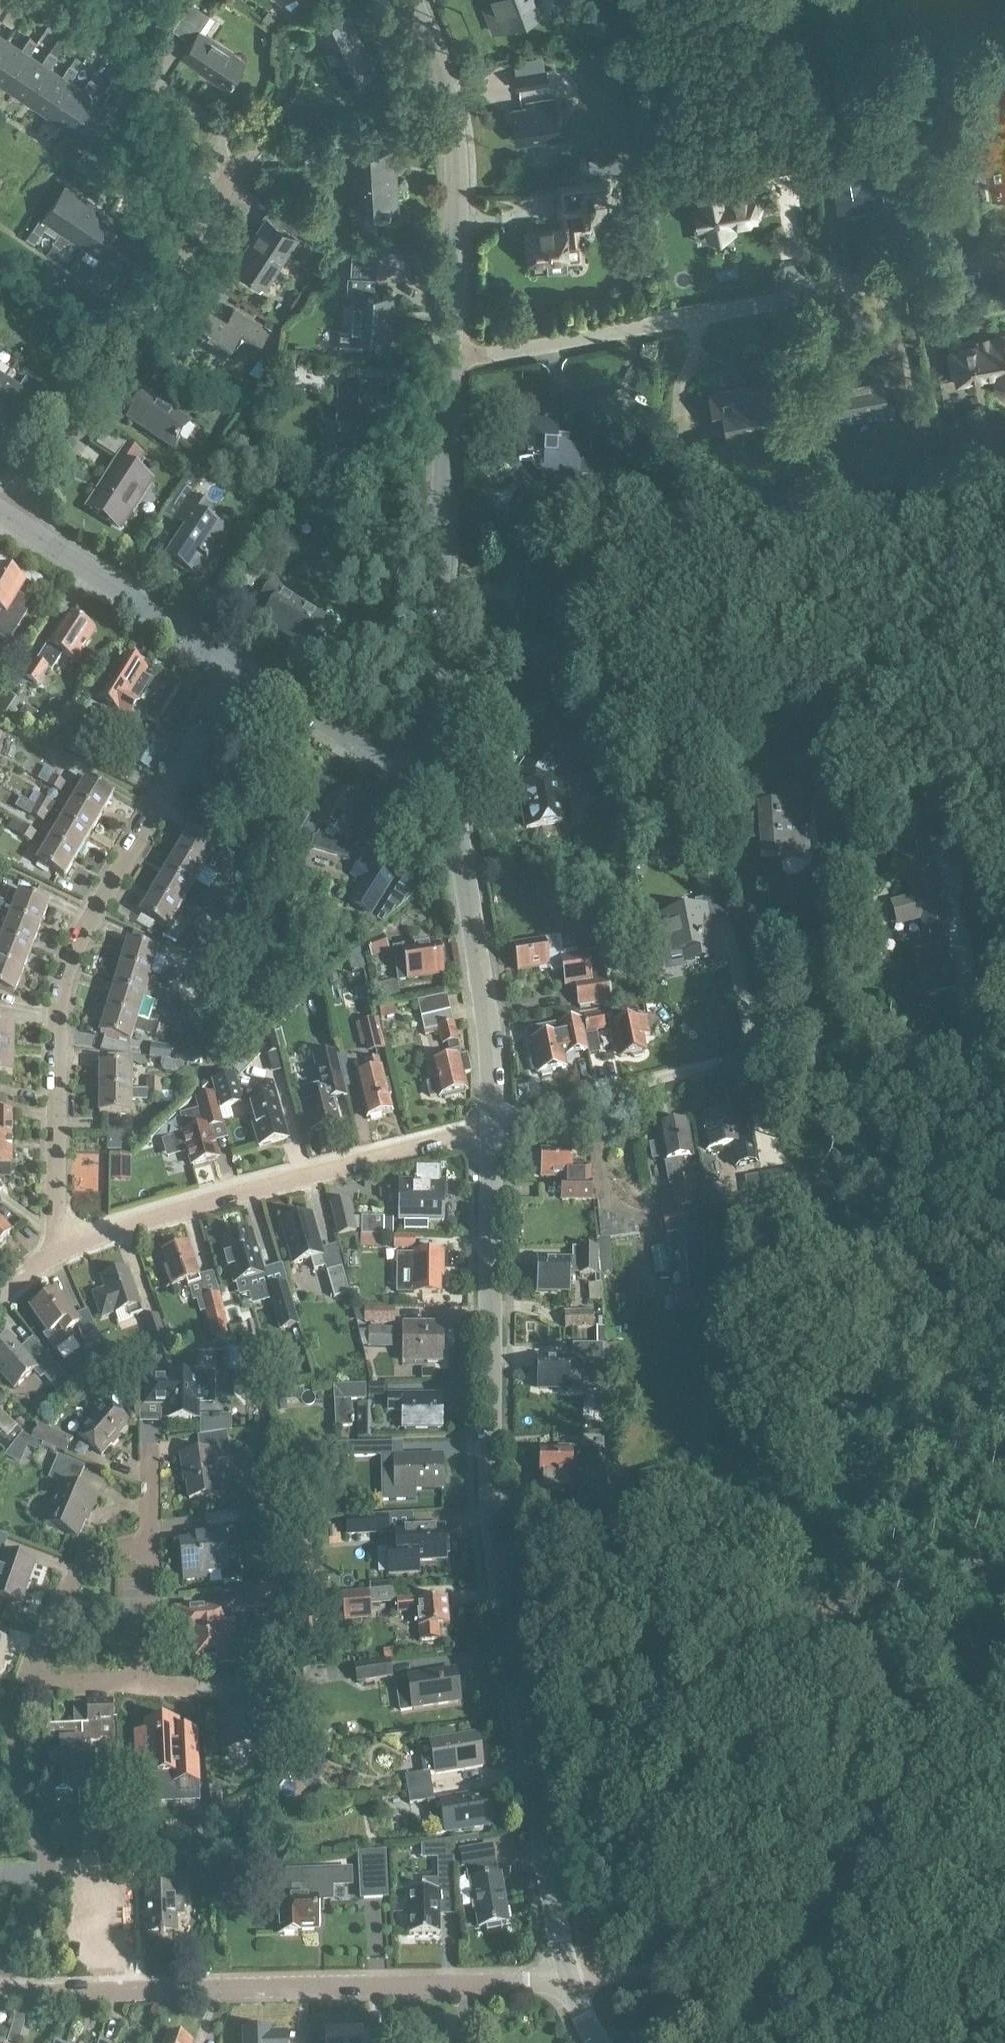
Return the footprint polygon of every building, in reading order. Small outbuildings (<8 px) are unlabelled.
[(8,0),(0,0),(0,12),(8,0)] [(504,28),(545,12),(540,0),(487,0),(489,5),(494,4),(504,28)] [(245,60),(200,30),(211,14),(191,1),(172,28),(192,41),(183,56),(228,86),(245,60)] [(332,55),(346,83),(377,67),(350,13),(314,31),(327,57),(332,55)] [(6,38),(0,46),(0,81),(4,84),(26,51),(30,54),(38,42),(30,37),(22,48),(6,38)] [(59,37),(50,50),(57,55),(66,42),(59,37)] [(30,54),(26,51),(4,84),(25,98),(47,65),(50,67),(58,55),(57,55),(50,50),(42,62),(30,54)] [(76,55),(70,64),(78,68),(83,60),(76,55)] [(47,65),(25,98),(45,112),(67,79),(70,81),(78,69),(78,68),(70,64),(62,76),(50,67),(47,65)] [(547,69),(515,73),(517,89),(549,85),(547,69)] [(88,93),(66,125),(86,139),(108,107),(110,109),(129,81),(117,73),(106,88),(110,91),(103,103),(90,94),(88,93)] [(70,81),(67,79),(45,112),(66,125),(88,93),(90,94),(98,82),(91,77),(82,89),(70,81)] [(526,108),(513,110),(517,142),(544,138),(544,144),(561,141),(554,98),(536,101),(526,103),(526,108)] [(384,130),(343,137),(344,154),(348,154),(350,185),(360,184),(362,211),(398,209),(396,182),(392,182),(391,150),(385,150),(384,130)] [(848,149),(829,153),(840,212),(871,206),(876,205),(878,215),(902,211),(894,170),(865,176),(863,162),(861,155),(849,158),(848,149)] [(712,159),(680,165),(685,187),(697,185),(700,201),(695,203),(696,209),(699,224),(708,223),(711,235),(730,232),(733,231),(731,222),(756,218),(755,212),(758,209),(759,204),(756,199),(752,197),(751,192),(724,197),(722,187),(724,186),(721,173),(714,174),(712,159)] [(632,188),(629,195),(633,202),(641,202),(644,194),(648,194),(646,171),(631,172),(633,188),(632,188)] [(530,246),(527,246),(528,258),(531,258),(531,262),(534,262),(534,273),(568,270),(567,265),(567,260),(580,259),(582,257),(581,251),(581,245),(578,243),(577,229),(589,228),(587,214),(586,202),(582,202),(581,190),(605,187),(608,185),(607,179),(564,185),(560,185),(561,202),(559,203),(562,228),(528,232),(530,246)] [(266,197),(271,190),(261,184),(257,190),(266,197)] [(44,217),(43,216),(42,215),(33,228),(41,233),(49,221),(61,229),(64,231),(86,199),(66,185),(44,217)] [(64,231),(61,229),(53,241),(61,247),(70,235),(85,245),(107,212),(86,199),(64,231)] [(128,226),(107,212),(85,245),(101,256),(93,268),(101,273),(109,261),(106,259),(128,226)] [(265,286),(266,286),(298,238),(267,217),(246,250),(242,247),(231,263),(249,275),(247,283),(259,290),(265,286)] [(295,220),(290,229),(310,242),(316,234),(295,220)] [(356,226),(356,238),(382,237),(381,225),(356,226)] [(106,259),(109,261),(121,269),(113,281),(121,287),(129,274),(127,272),(148,240),(128,226),(106,259)] [(32,227),(26,236),(35,242),(41,233),(33,228),(32,227)] [(53,241),(46,253),(54,258),(61,247),(53,241)] [(352,256),(351,275),(375,276),(375,277),(377,277),(378,248),(379,247),(353,245),(353,247),(352,252),(352,254),(352,256)] [(93,268),(86,279),(94,284),(101,273),(93,268)] [(340,332),(340,345),(363,347),(363,337),(391,339),(394,294),(374,293),(353,292),(351,332),(340,332)] [(187,331),(223,354),(238,331),(259,345),(268,331),(237,311),(230,321),(204,304),(187,331)] [(269,316),(264,323),(275,330),(275,329),(279,323),(269,316)] [(950,350),(955,377),(969,374),(970,379),(995,375),(998,384),(999,387),(1001,390),(1003,393),(1004,394),(1004,340),(950,350)] [(336,345),(334,355),(357,358),(359,349),(336,345)] [(822,383),(819,384),(825,414),(828,413),(830,424),(854,419),(852,409),(885,403),(888,402),(885,385),(881,363),(855,368),(856,377),(851,378),(822,383)] [(263,389),(263,390),(264,393),(266,395),(267,395),(294,397),(295,384),(296,366),(280,365),(275,372),(263,389)] [(213,370),(208,379),(215,384),(221,375),(213,370)] [(260,396),(267,377),(255,372),(248,392),(260,396)] [(16,387),(0,411),(0,424),(16,435),(37,403),(40,405),(49,391),(27,377),(19,390),(16,387)] [(0,377),(0,411),(16,387),(0,377)] [(367,390),(359,390),(338,389),(336,447),(360,448),(360,451),(378,452),(379,420),(387,420),(389,382),(367,380),(367,390)] [(736,389),(711,394),(713,405),(716,427),(727,426),(728,432),(757,426),(759,436),(786,431),(780,403),(771,405),(768,389),(737,395),(736,389)] [(128,420),(174,450),(191,424),(145,394),(128,420)] [(590,455),(584,454),(584,449),(570,449),(571,436),(559,436),(559,424),(522,422),(519,462),(531,463),(541,473),(540,485),(582,487),(583,478),(615,480),(617,451),(590,450),(590,455)] [(120,462),(89,509),(120,529),(150,481),(138,474),(135,471),(143,459),(128,450),(120,462)] [(187,477),(162,514),(172,521),(172,522),(184,530),(165,559),(201,583),(233,535),(208,519),(215,510),(192,495),(194,492),(200,482),(203,478),(203,477),(193,477),(187,477)] [(3,612),(0,616),(0,638),(9,644),(33,604),(17,594),(24,583),(0,568),(0,610),(3,612)] [(263,621),(306,649),(318,630),(311,626),(318,616),(282,593),(286,587),(274,580),(263,597),(274,604),(263,621)] [(898,595),(901,586),(891,583),(888,592),(898,595)] [(47,646),(36,662),(48,671),(51,673),(63,655),(73,662),(93,632),(70,617),(51,647),(47,645),(47,646)] [(109,683),(98,699),(120,713),(129,718),(152,680),(143,675),(146,670),(125,657),(109,683)] [(36,662),(25,678),(38,687),(48,671),(36,662)] [(10,695),(3,691),(0,695),(0,725),(17,699),(10,695)] [(26,706),(17,719),(30,727),(39,714),(26,706)] [(101,731),(79,719),(62,748),(83,761),(101,731)] [(520,787),(526,829),(571,822),(564,779),(550,782),(549,776),(572,743),(550,728),(520,770),(523,786),(520,787)] [(139,765),(153,773),(162,758),(148,750),(139,765)] [(593,779),(608,763),(601,757),(586,773),(593,779)] [(114,763),(109,771),(121,779),(126,771),(114,763)] [(203,769),(197,778),(208,785),(213,776),(203,769)] [(53,776),(48,786),(59,793),(65,783),(53,776)] [(74,800),(101,817),(114,796),(86,780),(74,800)] [(310,819),(303,830),(315,837),(311,849),(349,861),(353,854),(345,849),(349,844),(353,838),(356,840),(365,826),(365,827),(372,817),(368,814),(371,809),(344,793),(343,795),(338,792),(318,824),(310,819)] [(34,793),(29,802),(36,806),(40,799),(41,798),(34,793)] [(261,825),(249,844),(281,864),(309,818),(288,805),(288,806),(271,796),(268,800),(288,813),(275,833),(261,825)] [(40,799),(36,806),(48,813),(52,806),(40,799)] [(52,806),(48,813),(62,821),(89,837),(101,817),(74,800),(67,813),(53,805),(52,806)] [(36,806),(32,814),(44,821),(48,813),(36,806)] [(777,855),(777,860),(781,860),(781,858),(803,856),(802,839),(809,838),(807,810),(797,811),(797,806),(750,809),(752,842),(761,842),(762,856),(777,855)] [(89,837),(62,821),(49,842),(77,858),(89,837)] [(30,843),(36,833),(24,826),(18,836),(30,843)] [(225,867),(210,859),(216,847),(189,831),(177,852),(204,868),(217,876),(219,877),(224,868),(225,867)] [(937,849),(935,832),(924,833),(926,850),(937,849)] [(77,858),(49,842),(37,863),(65,879),(77,858)] [(204,868),(177,852),(165,873),(192,889),(204,869),(204,868)] [(574,859),(574,870),(587,869),(587,858),(574,859)] [(352,874),(351,874),(365,883),(352,904),(371,916),(390,885),(392,881),(373,869),(372,871),(359,863),(354,870),(352,874)] [(236,875),(224,868),(219,877),(231,884),(236,875)] [(716,871),(696,875),(702,906),(723,902),(716,871)] [(918,897),(906,900),(911,922),(923,920),(926,930),(927,929),(929,939),(910,944),(922,996),(924,995),(955,988),(944,941),(941,942),(938,927),(949,924),(937,871),(913,876),(918,897)] [(165,873),(152,894),(180,910),(192,889),(165,873)] [(259,884),(252,897),(257,900),(258,901),(266,888),(259,884)] [(382,923),(413,894),(397,884),(376,919),(382,923)] [(223,896),(212,889),(206,898),(217,905),(223,896)] [(10,916),(10,918),(40,930),(49,905),(19,894),(11,891),(6,903),(0,901),(0,913),(10,916)] [(180,910),(152,894),(140,914),(156,924),(168,930),(180,910)] [(250,896),(245,903),(253,908),(254,908),(258,901),(252,897),(250,896)] [(217,905),(206,898),(200,907),(211,914),(217,905)] [(717,954),(711,928),(707,908),(660,918),(668,956),(683,953),(685,961),(717,954)] [(205,923),(194,916),(188,926),(198,933),(205,923)] [(10,918),(6,928),(2,940),(31,952),(40,930),(10,918)] [(380,927),(365,940),(371,959),(390,951),(380,927)] [(545,941),(514,947),(519,973),(524,972),(539,969),(540,974),(550,972),(551,976),(563,974),(565,989),(575,987),(593,984),(588,954),(588,953),(578,955),(577,951),(564,953),(561,937),(545,940),(545,941)] [(0,944),(0,964),(23,973),(31,952),(2,940),(0,944)] [(121,966),(151,975),(158,952),(128,943),(121,966)] [(402,947),(393,949),(399,983),(408,982),(408,981),(444,975),(439,946),(417,949),(417,945),(402,947)] [(14,995),(23,973),(0,964),(0,989),(14,995)] [(121,966),(114,989),(135,995),(144,998),(148,987),(151,975),(121,966)] [(184,974),(168,970),(165,980),(181,985),(184,974)] [(593,984),(575,987),(579,1007),(580,1007),(611,1002),(607,982),(593,984)] [(114,989),(107,1012),(137,1021),(144,999),(144,998),(135,995),(114,989)] [(162,992),(159,1002),(160,1003),(174,1007),(177,996),(163,992),(162,992)] [(159,1002),(159,1003),(156,1012),(171,1017),(174,1007),(160,1003),(159,1002)] [(431,1026),(443,1023),(440,1010),(412,1017),(419,1044),(435,1040),(431,1026)] [(107,1012),(100,1035),(131,1044),(134,1031),(151,1037),(152,1036),(155,1026),(137,1021),(107,1012)] [(578,1014),(578,1013),(570,1015),(572,1022),(580,1020),(579,1014),(578,1014)] [(619,1013),(604,1016),(606,1029),(610,1028),(612,1041),(617,1040),(621,1058),(631,1056),(634,1059),(642,1058),(644,1054),(646,1053),(642,1037),(650,1035),(647,1020),(622,1025),(619,1013)] [(603,1014),(583,1018),(586,1032),(587,1034),(597,1032),(606,1030),(606,1029),(604,1016),(603,1014)] [(379,1019),(357,1025),(362,1047),(366,1046),(368,1055),(386,1050),(379,1019)] [(582,1020),(580,1020),(572,1022),(566,1023),(526,1031),(529,1046),(532,1045),(538,1075),(566,1069),(564,1058),(572,1056),(588,1053),(584,1033),(582,1020)] [(188,1023),(185,1035),(196,1039),(200,1027),(188,1023)] [(454,1023),(453,1023),(438,1027),(443,1046),(459,1042),(454,1023)] [(14,1051),(14,1026),(0,1026),(0,1051),(14,1051)] [(152,1036),(151,1037),(164,1040),(167,1030),(155,1026),(152,1036)] [(274,1031),(264,1034),(260,1035),(266,1056),(280,1052),(274,1031)] [(586,1032),(584,1033),(588,1053),(589,1056),(601,1053),(597,1032),(587,1034),(586,1032)] [(151,1044),(149,1057),(171,1060),(173,1047),(151,1044)] [(198,1047),(188,1052),(194,1065),(200,1062),(204,1060),(198,1047)] [(249,1047),(244,1052),(254,1062),(259,1057),(253,1052),(254,1051),(249,1047)] [(432,1066),(436,1082),(426,1084),(430,1099),(440,1097),(440,1098),(443,1097),(446,1099),(453,1097),(455,1094),(466,1092),(462,1075),(471,1073),(467,1057),(461,1058),(459,1050),(431,1057),(433,1066),(432,1066)] [(0,1051),(0,1075),(14,1075),(14,1051),(0,1051)] [(309,1090),(302,1091),(304,1101),(312,1132),(315,1131),(316,1132),(323,1131),(324,1129),(323,1127),(329,1125),(330,1127),(339,1125),(334,1103),(332,1095),(344,1092),(335,1053),(315,1058),(322,1087),(309,1090)] [(128,1055),(128,1062),(134,1062),(140,1066),(148,1066),(148,1058),(128,1055)] [(370,1073),(356,1077),(367,1120),(393,1113),(389,1096),(391,1096),(388,1081),(385,1082),(378,1058),(367,1061),(370,1073)] [(180,1074),(180,1062),(151,1060),(151,1072),(180,1074)] [(100,1066),(100,1091),(132,1091),(132,1066),(100,1066)] [(220,1109),(231,1106),(243,1103),(235,1075),(212,1081),(220,1109)] [(148,1082),(148,1091),(162,1091),(162,1082),(148,1082)] [(262,1097),(260,1097),(246,1101),(259,1148),(288,1140),(272,1085),(259,1088),(262,1097)] [(132,1091),(100,1091),(99,1115),(131,1116),(131,1102),(147,1102),(147,1100),(148,1091),(132,1091)] [(162,1091),(148,1091),(147,1100),(161,1100),(162,1091)] [(183,1136),(174,1138),(179,1156),(188,1153),(192,1166),(215,1159),(219,1158),(215,1147),(214,1147),(212,1142),(214,1141),(210,1130),(224,1126),(220,1111),(215,1094),(197,1099),(200,1110),(181,1115),(186,1135),(183,1136)] [(12,1139),(12,1113),(7,1113),(0,1113),(0,1139),(12,1139)] [(736,1115),(703,1121),(708,1151),(733,1147),(736,1166),(758,1162),(751,1125),(739,1127),(736,1115)] [(660,1129),(658,1130),(661,1143),(669,1184),(672,1184),(674,1183),(685,1181),(681,1159),(693,1157),(687,1124),(660,1129)] [(122,1135),(108,1135),(108,1152),(122,1152),(122,1135)] [(0,1139),(0,1166),(13,1166),(12,1139),(0,1139)] [(94,1162),(92,1145),(68,1148),(70,1165),(94,1162)] [(571,1166),(571,1151),(541,1151),(542,1178),(563,1178),(563,1200),(592,1200),(592,1166),(571,1166)] [(400,1183),(400,1222),(443,1222),(443,1183),(438,1183),(438,1170),(417,1170),(417,1183),(400,1183)] [(795,1174),(783,1175),(786,1195),(798,1193),(795,1174)] [(685,1181),(674,1183),(672,1184),(677,1210),(697,1206),(693,1180),(685,1181)] [(356,1232),(349,1201),(331,1205),(338,1236),(356,1232)] [(690,1230),(687,1212),(679,1213),(662,1216),(666,1234),(677,1232),(690,1230)] [(311,1216),(285,1224),(282,1224),(294,1264),(311,1259),(314,1271),(326,1267),(311,1216)] [(635,1226),(610,1217),(612,1238),(639,1235),(639,1230),(635,1226)] [(362,1218),(361,1236),(375,1236),(384,1236),(384,1218),(362,1218)] [(13,1233),(0,1219),(0,1244),(13,1233)] [(229,1240),(223,1241),(227,1257),(225,1257),(228,1269),(231,1269),(235,1283),(245,1280),(256,1277),(260,1289),(267,1286),(269,1292),(270,1291),(287,1287),(288,1286),(282,1266),(265,1270),(262,1261),(259,1261),(251,1233),(246,1235),(245,1231),(228,1236),(229,1240)] [(361,1247),(361,1249),(384,1249),(384,1236),(375,1236),(361,1236),(361,1247)] [(416,1251),(416,1237),(394,1237),(394,1251),(416,1251)] [(199,1277),(187,1245),(162,1254),(168,1269),(165,1270),(171,1287),(186,1282),(188,1288),(201,1283),(199,1277)] [(580,1249),(579,1276),(595,1276),(599,1276),(599,1252),(599,1249),(580,1249)] [(397,1289),(396,1293),(397,1293),(414,1294),(440,1294),(441,1277),(443,1277),(444,1253),(414,1253),(414,1255),(414,1269),(397,1268),(397,1289)] [(540,1260),(540,1292),(567,1292),(567,1276),(572,1276),(572,1260),(554,1259),(554,1260),(540,1260)] [(329,1271),(327,1272),(334,1299),(349,1294),(342,1267),(329,1271)] [(143,1315),(139,1305),(127,1270),(102,1279),(107,1291),(94,1295),(102,1318),(126,1310),(130,1319),(143,1315)] [(293,1280),(295,1305),(317,1303),(314,1278),(293,1280)] [(270,1291),(269,1292),(271,1301),(280,1330),(299,1325),(288,1286),(287,1287),(270,1291)] [(74,1337),(70,1331),(79,1325),(56,1293),(32,1310),(48,1334),(44,1337),(55,1351),(74,1337)] [(231,1335),(220,1294),(201,1299),(213,1340),(231,1335)] [(364,1308),(364,1323),(364,1324),(395,1325),(395,1308),(364,1308)] [(594,1312),(565,1313),(565,1329),(594,1328),(594,1312)] [(158,1315),(146,1319),(160,1360),(172,1356),(158,1315)] [(403,1363),(443,1363),(443,1325),(403,1324),(403,1363)] [(368,1329),(368,1332),(368,1348),(368,1349),(392,1349),(392,1329),(368,1329)] [(360,1332),(358,1332),(362,1347),(363,1348),(368,1348),(368,1332),(360,1332)] [(106,1355),(97,1334),(83,1340),(95,1366),(109,1363),(106,1355)] [(0,1345),(0,1373),(14,1389),(33,1372),(37,1369),(44,1378),(57,1367),(42,1349),(29,1359),(20,1350),(9,1337),(0,1345)] [(538,1360),(538,1388),(568,1388),(568,1391),(589,1391),(589,1372),(603,1372),(603,1345),(597,1345),(573,1344),(573,1356),(555,1356),(555,1360),(538,1360)] [(252,1367),(252,1347),(231,1347),(231,1367),(252,1367)] [(110,1364),(112,1368),(115,1370),(120,1369),(123,1367),(124,1363),(122,1359),(119,1357),(113,1358),(111,1360),(110,1363),(110,1364)] [(146,1380),(146,1404),(168,1404),(168,1409),(168,1419),(199,1419),(199,1405),(212,1405),(212,1372),(198,1372),(198,1377),(168,1377),(168,1380),(146,1380)] [(126,1373),(123,1384),(133,1387),(137,1376),(126,1373)] [(427,1381),(413,1381),(414,1393),(428,1392),(427,1381)] [(393,1385),(369,1385),(369,1397),(387,1397),(387,1396),(393,1396),(393,1385)] [(366,1386),(341,1387),(333,1387),(336,1428),(353,1427),(352,1423),(354,1423),(354,1413),(352,1413),(351,1401),(366,1400),(366,1386)] [(293,1388),(285,1389),(287,1401),(295,1400),(293,1388)] [(393,1396),(387,1396),(387,1397),(387,1413),(402,1413),(402,1429),(442,1429),(442,1401),(420,1401),(420,1396),(393,1396)] [(78,1436),(102,1456),(112,1445),(113,1446),(119,1438),(118,1437),(129,1424),(106,1404),(78,1436)] [(0,1411),(0,1431),(2,1433),(7,1438),(17,1427),(14,1424),(0,1410),(0,1411)] [(22,1417),(14,1424),(17,1427),(21,1431),(29,1423),(22,1417)] [(202,1436),(230,1432),(230,1418),(202,1418),(202,1436)] [(38,1425),(31,1440),(39,1443),(55,1450),(66,1455),(72,1440),(47,1429),(38,1425)] [(0,1435),(0,1448),(7,1454),(16,1443),(21,1435),(23,1433),(21,1431),(17,1427),(7,1438),(2,1433),(0,1435)] [(197,1437),(200,1453),(180,1456),(182,1473),(185,1472),(189,1499),(220,1495),(216,1469),(218,1468),(217,1461),(231,1459),(227,1433),(197,1437)] [(21,1435),(16,1443),(28,1448),(35,1451),(39,1443),(31,1440),(32,1439),(21,1435)] [(378,1457),(378,1444),(348,1445),(348,1458),(378,1457)] [(541,1451),(540,1473),(572,1473),(572,1464),(585,1464),(585,1460),(600,1460),(600,1448),(558,1448),(558,1451),(541,1451)] [(48,1480),(61,1485),(44,1525),(78,1539),(89,1512),(91,1513),(97,1499),(76,1490),(85,1467),(58,1456),(48,1480)] [(394,1458),(382,1458),(383,1501),(415,1500),(415,1490),(443,1490),(443,1457),(394,1458)] [(572,1473),(540,1473),(540,1494),(571,1494),(583,1494),(583,1471),(573,1471),(573,1479),(571,1479),(572,1473)] [(236,1511),(238,1523),(239,1528),(269,1524),(267,1507),(236,1511)] [(388,1516),(346,1518),(347,1538),(389,1535),(388,1516)] [(196,1542),(180,1543),(184,1581),(207,1578),(207,1573),(223,1571),(224,1582),(242,1580),(239,1549),(236,1550),(227,1550),(224,1528),(195,1531),(196,1542)] [(397,1544),(389,1545),(391,1576),(419,1574),(418,1562),(446,1560),(446,1555),(449,1554),(448,1540),(445,1540),(444,1528),(396,1531),(397,1544)] [(2,1553),(3,1553),(9,1537),(0,1534),(0,1552),(2,1553)] [(21,1605),(35,1564),(5,1553),(3,1553),(2,1553),(0,1558),(0,1598),(21,1605)] [(291,1613),(288,1588),(288,1586),(254,1590),(255,1609),(270,1608),(271,1619),(291,1618),(291,1613)] [(373,1594),(372,1594),(343,1596),(345,1625),(375,1623),(374,1605),(373,1594)] [(447,1599),(430,1601),(430,1597),(396,1600),(398,1615),(417,1613),(419,1629),(420,1642),(441,1640),(440,1627),(449,1626),(447,1599)] [(231,1607),(175,1612),(177,1639),(190,1638),(192,1663),(215,1661),(220,1665),(235,1664),(240,1659),(239,1650),(234,1646),(227,1647),(226,1634),(233,1634),(231,1607)] [(313,1628),(300,1629),(301,1642),(314,1641),(313,1628)] [(354,1666),(357,1685),(393,1679),(390,1661),(354,1666)] [(408,1678),(413,1710),(460,1703),(455,1671),(408,1678)] [(246,1756),(246,1749),(264,1748),(261,1698),(234,1699),(235,1716),(223,1717),(225,1750),(228,1750),(228,1757),(232,1760),(244,1759),(246,1756)] [(86,1701),(87,1726),(46,1727),(48,1764),(52,1764),(53,1793),(73,1793),(73,1789),(79,1789),(79,1783),(95,1783),(94,1751),(90,1751),(89,1742),(100,1741),(99,1725),(112,1725),(111,1700),(86,1701)] [(174,1790),(199,1789),(196,1731),(178,1732),(178,1722),(145,1723),(146,1733),(136,1734),(138,1769),(148,1769),(148,1775),(158,1774),(173,1773),(174,1790)] [(430,1743),(436,1776),(483,1767),(477,1734),(430,1743)] [(315,1768),(307,1759),(293,1771),(302,1780),(315,1768)] [(424,1774),(405,1777),(407,1791),(432,1787),(430,1775),(424,1776),(424,1774)] [(432,1787),(407,1791),(409,1806),(428,1802),(434,1801),(432,1787)] [(209,1790),(211,1804),(222,1804),(221,1789),(209,1790)] [(440,1801),(446,1834),(493,1826),(487,1793),(440,1801)] [(421,1813),(428,1847),(439,1844),(432,1811),(421,1813)] [(202,1838),(215,1825),(217,1823),(210,1815),(194,1831),(202,1838)] [(122,1834),(107,1834),(107,1849),(107,1853),(108,1853),(123,1853),(123,1852),(123,1834),(122,1834)] [(496,1863),(493,1845),(459,1851),(462,1869),(496,1863)] [(386,1853),(358,1855),(360,1901),(388,1899),(386,1853)] [(438,1876),(454,1876),(454,1859),(438,1859),(438,1876)] [(246,1871),(228,1875),(229,1881),(248,1878),(246,1871)] [(290,1874),(272,1874),(273,1902),(279,1902),(281,1935),(297,1934),(297,1930),(318,1929),(317,1907),(320,1907),(320,1901),(332,1900),(331,1886),(351,1885),(350,1872),(319,1873),(290,1874)] [(161,1884),(161,1888),(145,1889),(147,1934),(176,1933),(175,1916),(185,1916),(183,1873),(161,1874),(161,1884)] [(223,1875),(212,1885),(218,1892),(229,1883),(223,1875)] [(501,1877),(475,1881),(482,1927),(487,1927),(488,1932),(502,1930),(501,1924),(508,1923),(501,1877)] [(439,1881),(438,1881),(423,1881),(423,1891),(407,1892),(408,1936),(440,1935),(440,1919),(439,1881)] [(14,2022),(11,2030),(22,2034),(25,2026),(14,2022)] [(370,2035),(361,2035),(361,2029),(326,2031),(326,2042),(370,2042),(370,2035)] [(243,2032),(243,2042),(286,2042),(286,2036),(279,2036),(278,2031),(243,2032)]
